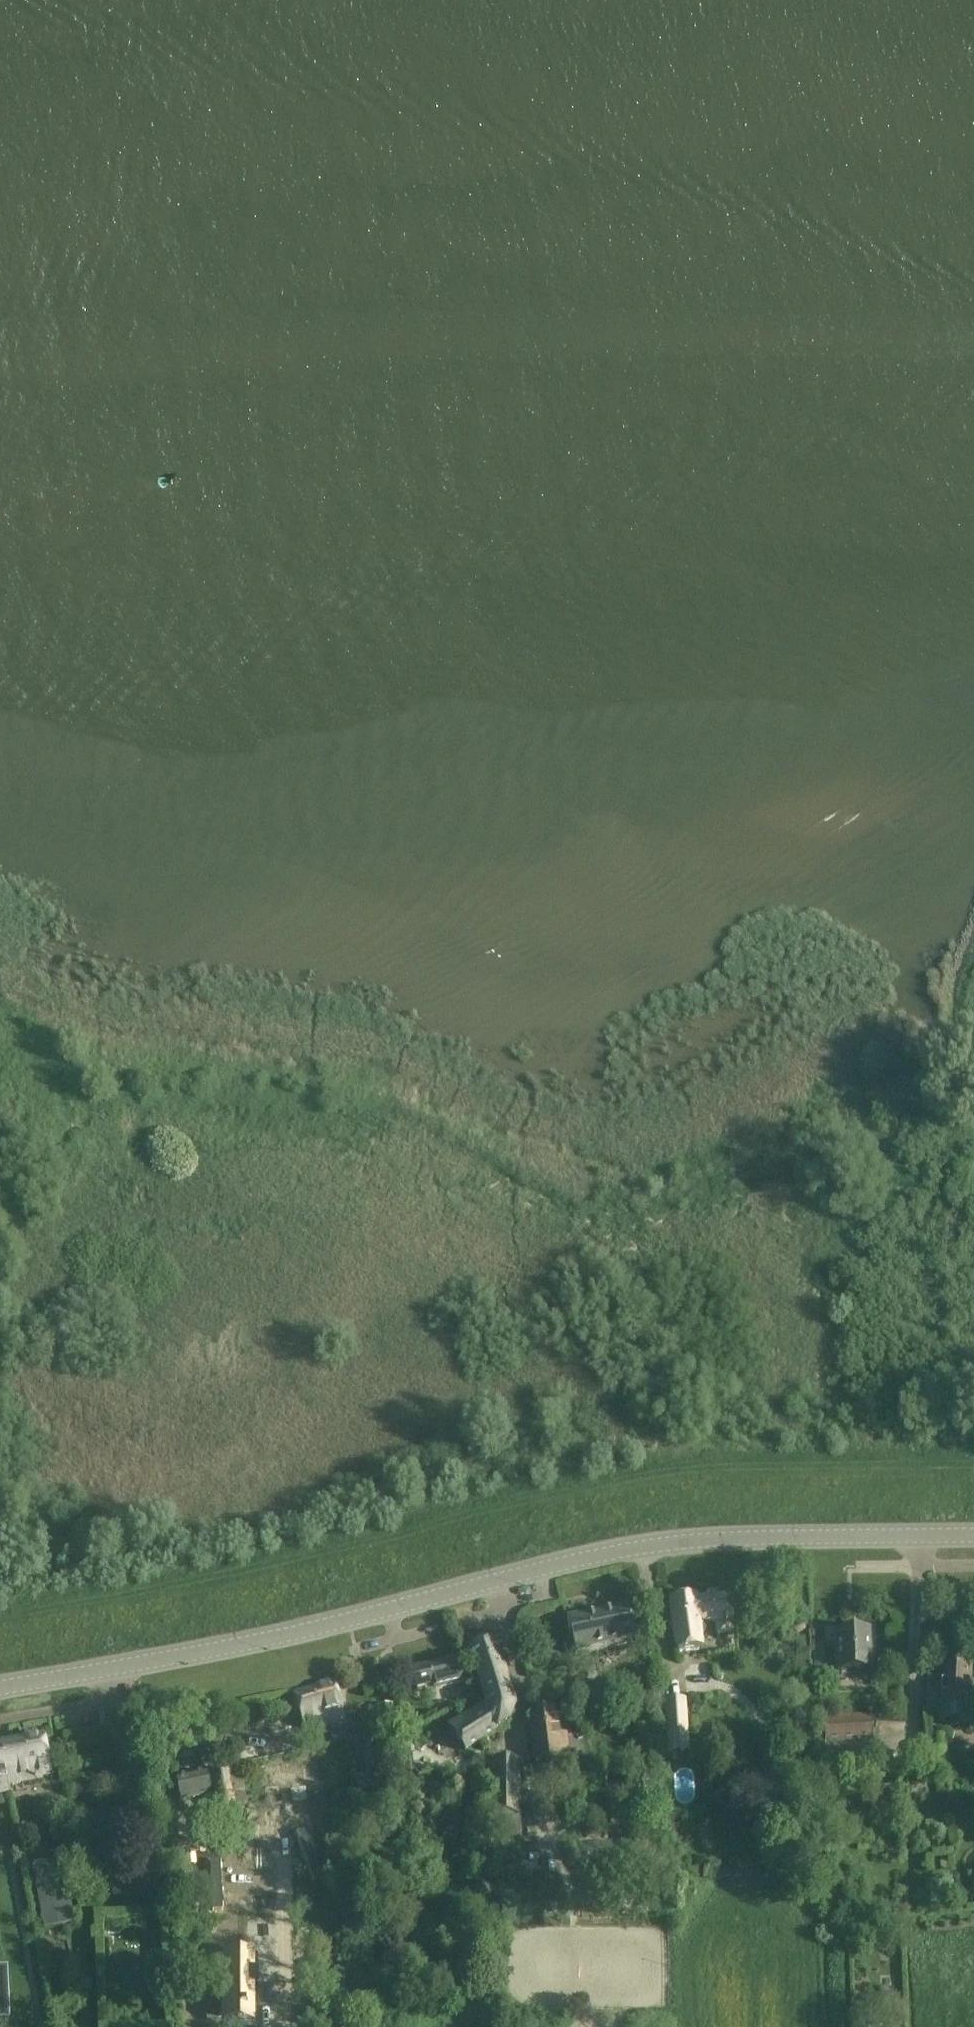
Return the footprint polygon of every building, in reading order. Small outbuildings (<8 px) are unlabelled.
[(733,1619),(731,1593),(696,1596),(696,1595),(670,1597),(674,1641),(677,1652),(701,1649),(699,1621),(716,1620),(718,1633),(731,1632),(729,1619),(733,1619)] [(626,1606),(567,1619),(575,1656),(634,1642),(634,1641),(642,1639),(641,1633),(633,1635),(626,1606)] [(800,1620),(792,1626),(798,1634),(806,1628),(800,1620)] [(871,1670),(869,1630),(835,1631),(836,1671),(871,1670)] [(495,1639),(468,1647),(473,1664),(468,1665),(472,1682),(477,1680),(484,1704),(449,1727),(465,1751),(507,1724),(514,1707),(495,1639)] [(815,1677),(826,1676),(823,1644),(815,1645),(816,1656),(814,1656),(815,1677)] [(796,1650),(797,1664),(809,1663),(809,1649),(796,1650)] [(972,1710),(973,1650),(945,1649),(944,1678),(932,1678),(931,1709),(972,1710)] [(417,1690),(424,1688),(425,1693),(435,1691),(464,1683),(457,1658),(411,1670),(417,1690)] [(344,1721),(340,1706),(333,1681),(309,1688),(293,1694),(305,1732),(344,1721)] [(670,1752),(686,1751),(683,1703),(667,1704),(670,1752)] [(376,1708),(376,1712),(381,1737),(392,1734),(397,1734),(392,1705),(376,1708)] [(555,1710),(536,1712),(529,1713),(535,1762),(570,1757),(567,1735),(558,1736),(555,1710)] [(824,1719),(827,1769),(872,1767),(870,1717),(824,1719)] [(351,1735),(350,1731),(329,1736),(331,1744),(350,1740),(349,1736),(351,1735)] [(10,1791),(9,1786),(41,1780),(41,1776),(51,1774),(43,1736),(10,1743),(11,1748),(3,1750),(2,1745),(0,1745),(0,1793),(10,1791)] [(197,1750),(197,1742),(181,1742),(181,1750),(197,1750)] [(266,1767),(269,1791),(284,1789),(286,1802),(307,1799),(305,1786),(321,1783),(317,1754),(298,1757),(299,1763),(266,1767)] [(377,1760),(362,1763),(367,1786),(382,1783),(377,1760)] [(492,1837),(519,1837),(518,1763),(491,1763),(492,1837)] [(217,1809),(246,1804),(239,1770),(210,1775),(217,1809)] [(212,1794),(207,1771),(175,1778),(180,1800),(212,1794)] [(794,1784),(810,1783),(809,1773),(793,1774),(794,1784)] [(707,1775),(700,1782),(709,1790),(716,1783),(707,1775)] [(154,1805),(165,1803),(162,1792),(151,1794),(154,1805)] [(611,1846),(575,1848),(576,1860),(612,1858),(611,1846)] [(61,1862),(61,1859),(32,1865),(44,1929),(73,1924),(67,1894),(78,1892),(71,1860),(61,1862)] [(537,1864),(512,1866),(514,1879),(538,1877),(537,1864)] [(354,1883),(349,1887),(350,1893),(356,1896),(361,1892),(360,1885),(354,1883)] [(250,1909),(217,1909),(217,1963),(250,1963),(250,1940),(254,1940),(254,1926),(250,1926),(250,1909)]
